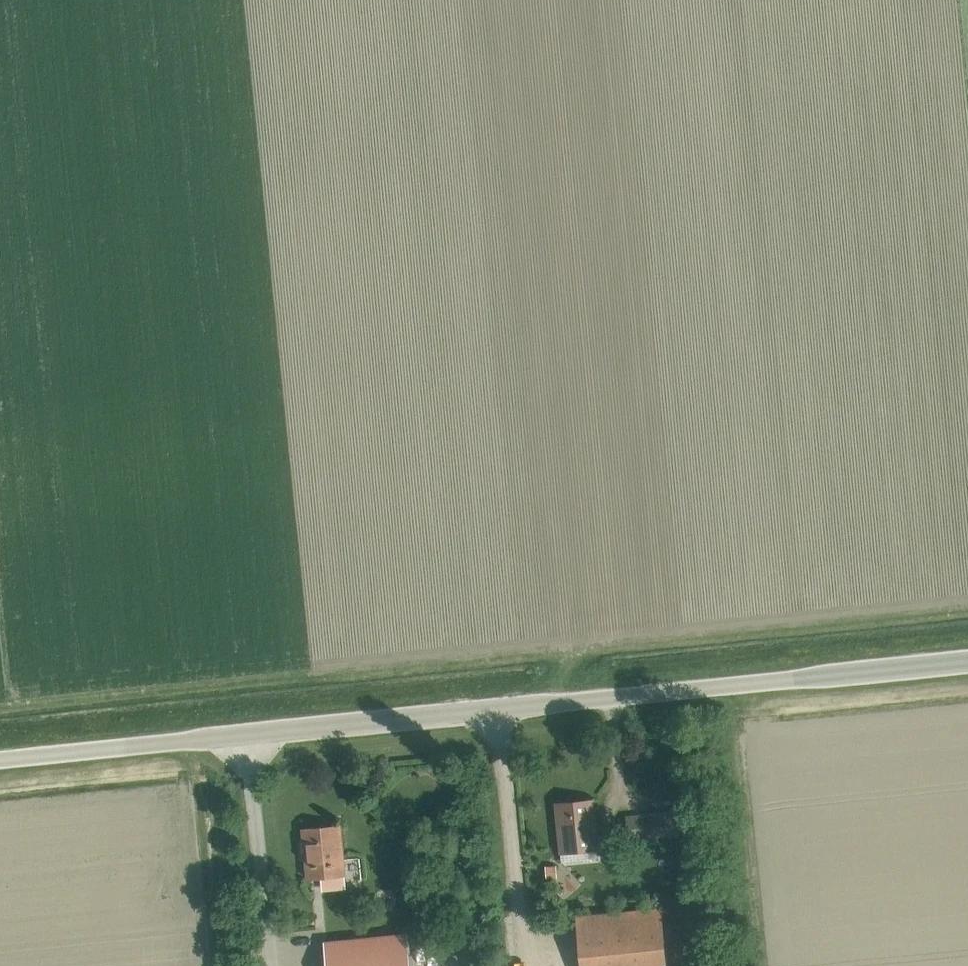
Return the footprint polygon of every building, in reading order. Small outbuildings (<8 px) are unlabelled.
[(560,852),(597,849),(593,800),(556,804),(560,852)] [(680,833),(678,811),(626,816),(628,838),(680,833)] [(307,878),(344,875),(339,826),(302,830),(307,878)] [(659,908),(577,917),(582,965),(666,965),(659,908)] [(407,934),(324,942),(326,965),(410,965),(407,934)]
